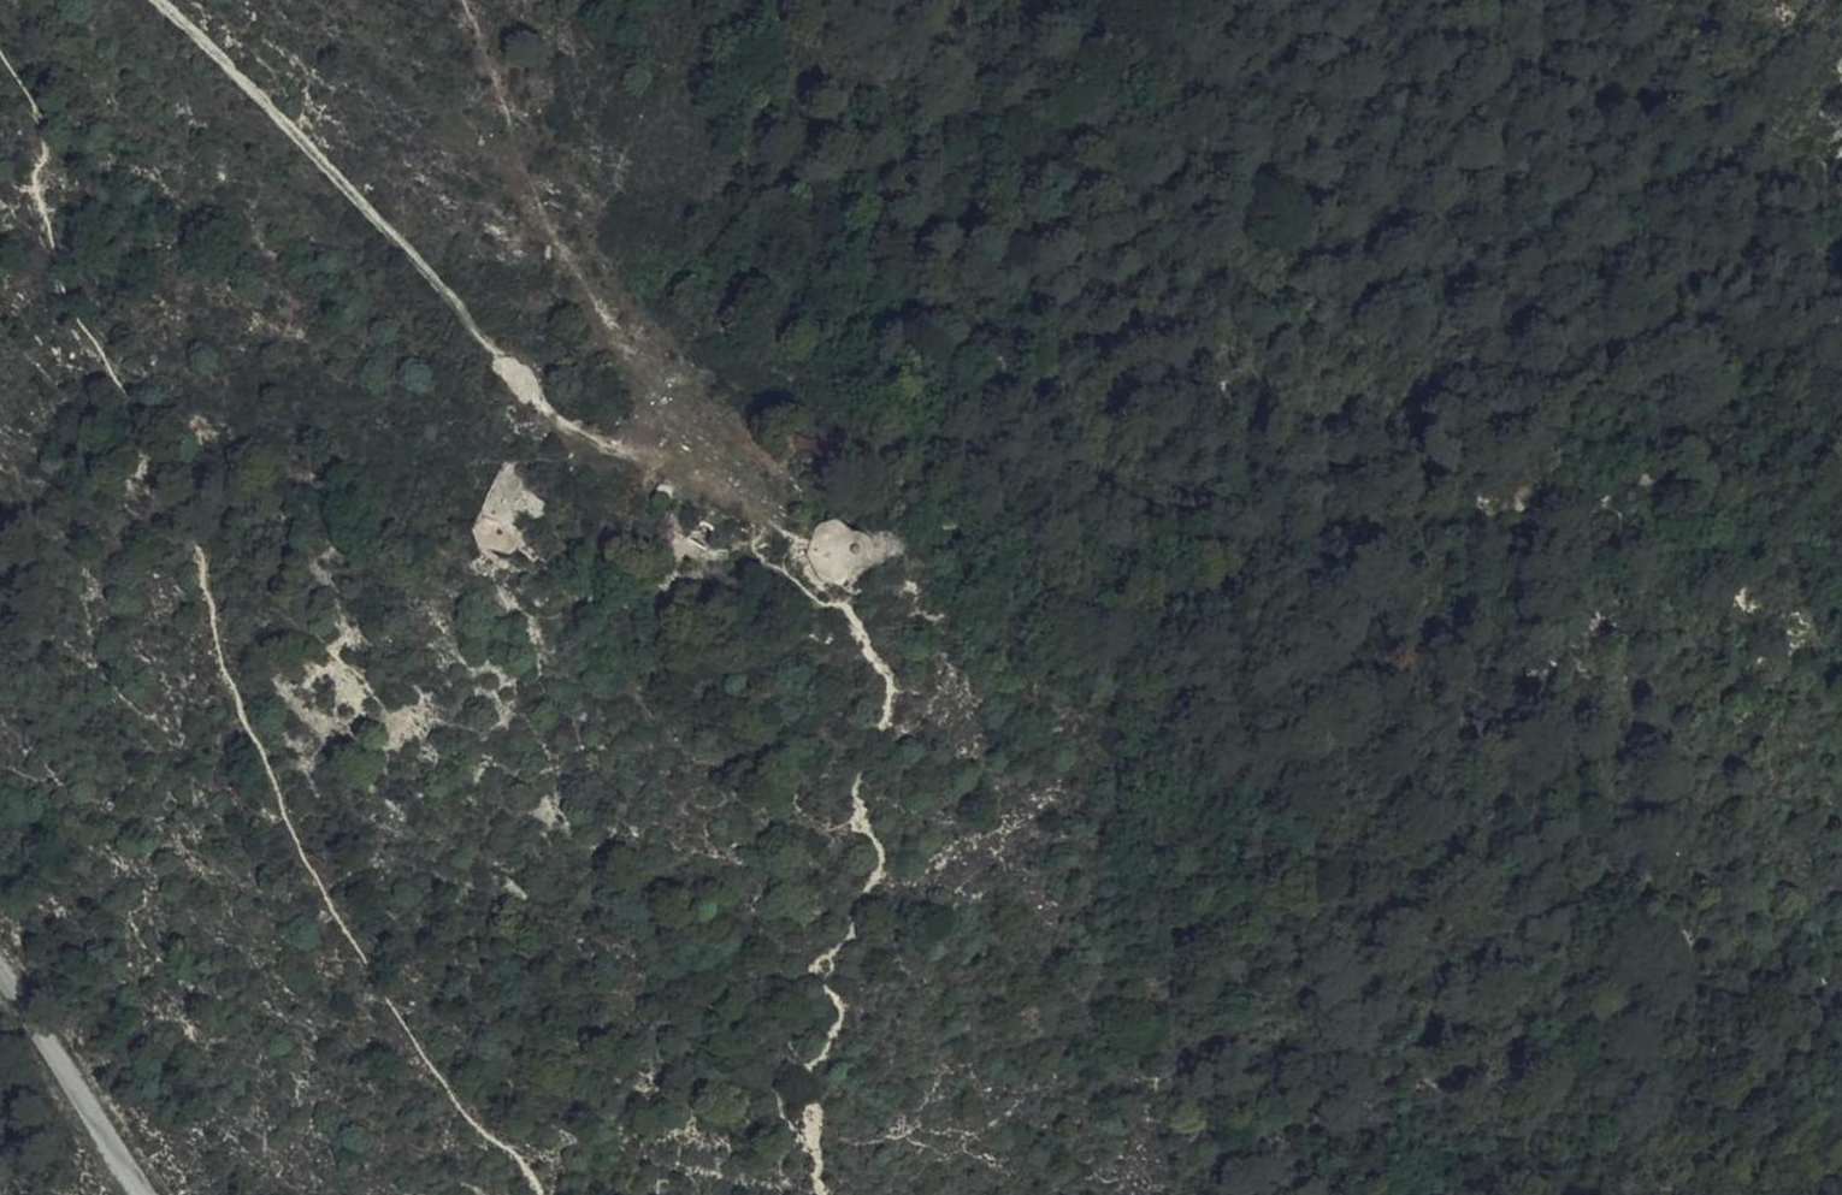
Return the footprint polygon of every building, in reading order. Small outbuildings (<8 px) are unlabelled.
[(506,466),(475,526),(478,543),(487,552),(502,558),(519,553),(553,483),(542,468),(525,463),(506,466)] [(818,528),(809,553),(811,561),(815,573),(821,581),(824,584),(836,587),(842,588),(857,572),(875,568),(873,542),(857,538),(841,524),(834,523),(825,525),(818,528)]
